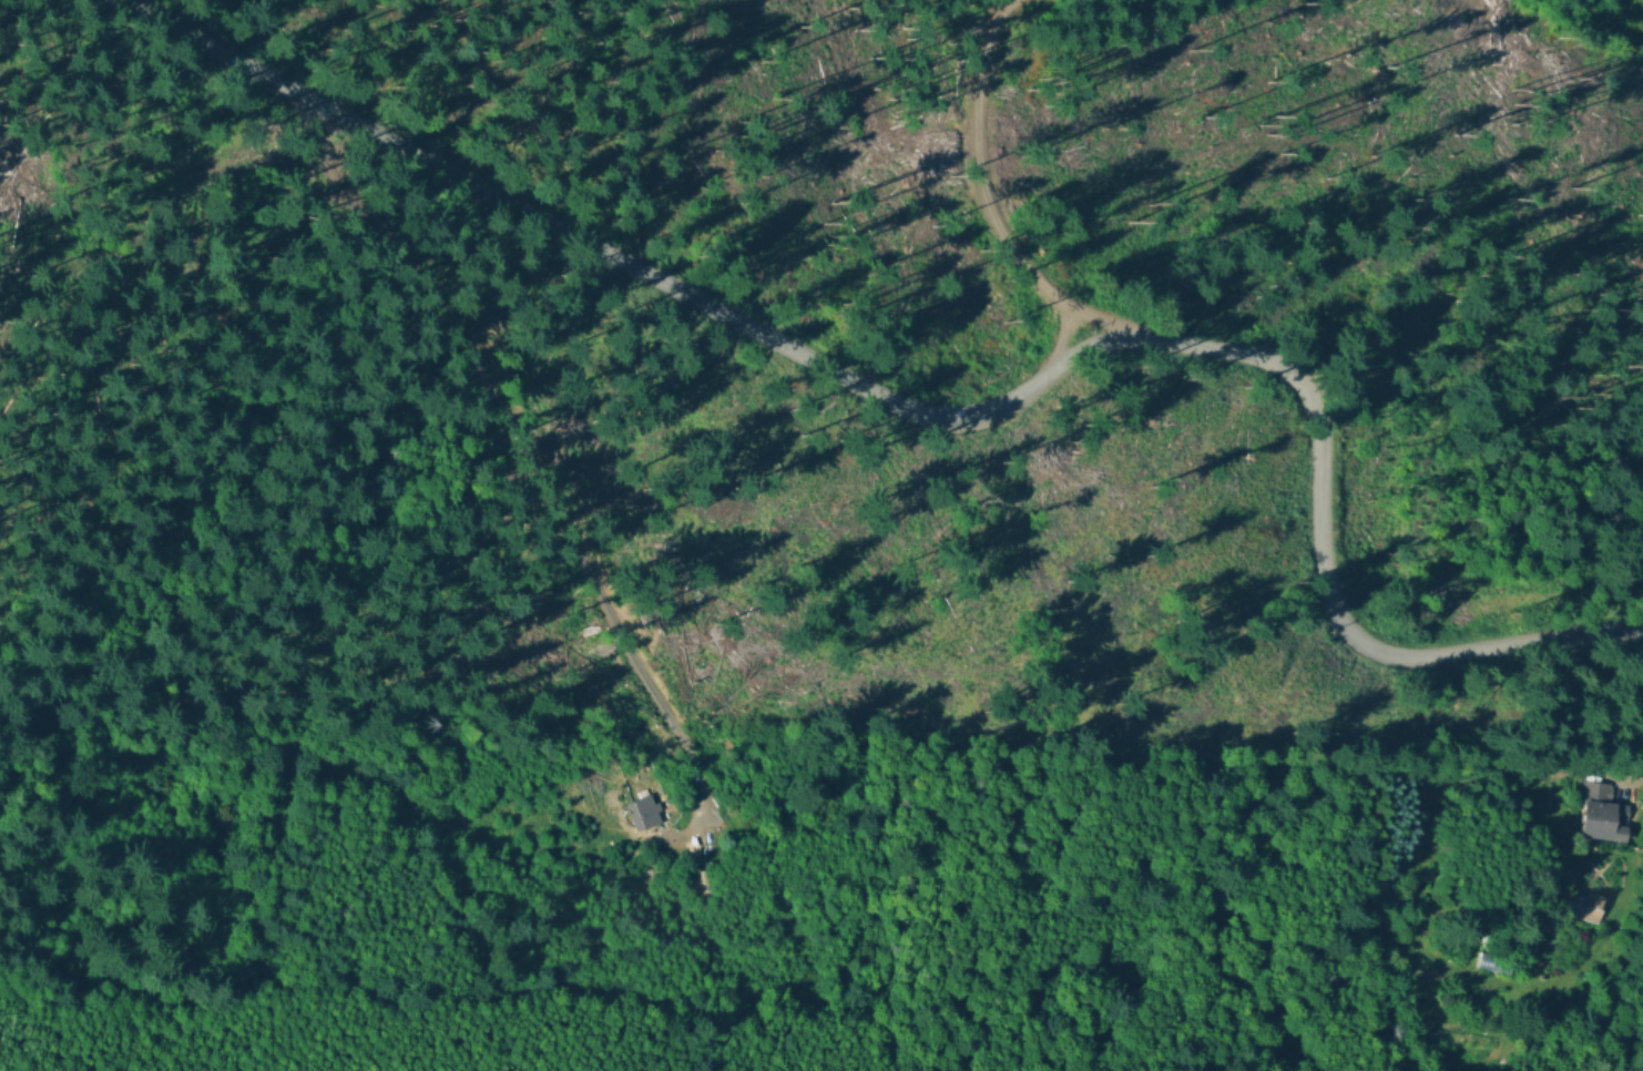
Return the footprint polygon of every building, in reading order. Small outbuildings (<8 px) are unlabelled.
[(1616,843),(1618,827),(1605,824),(1611,788),(1581,783),(1572,836),(1616,843)] [(657,830),(652,795),(626,799),(631,835),(657,830)] [(713,901),(708,871),(690,874),(695,904),(713,901)] [(1600,920),(1596,896),(1578,899),(1581,923),(1600,920)] [(1506,955),(1473,957),(1474,975),(1507,973),(1506,955)]
